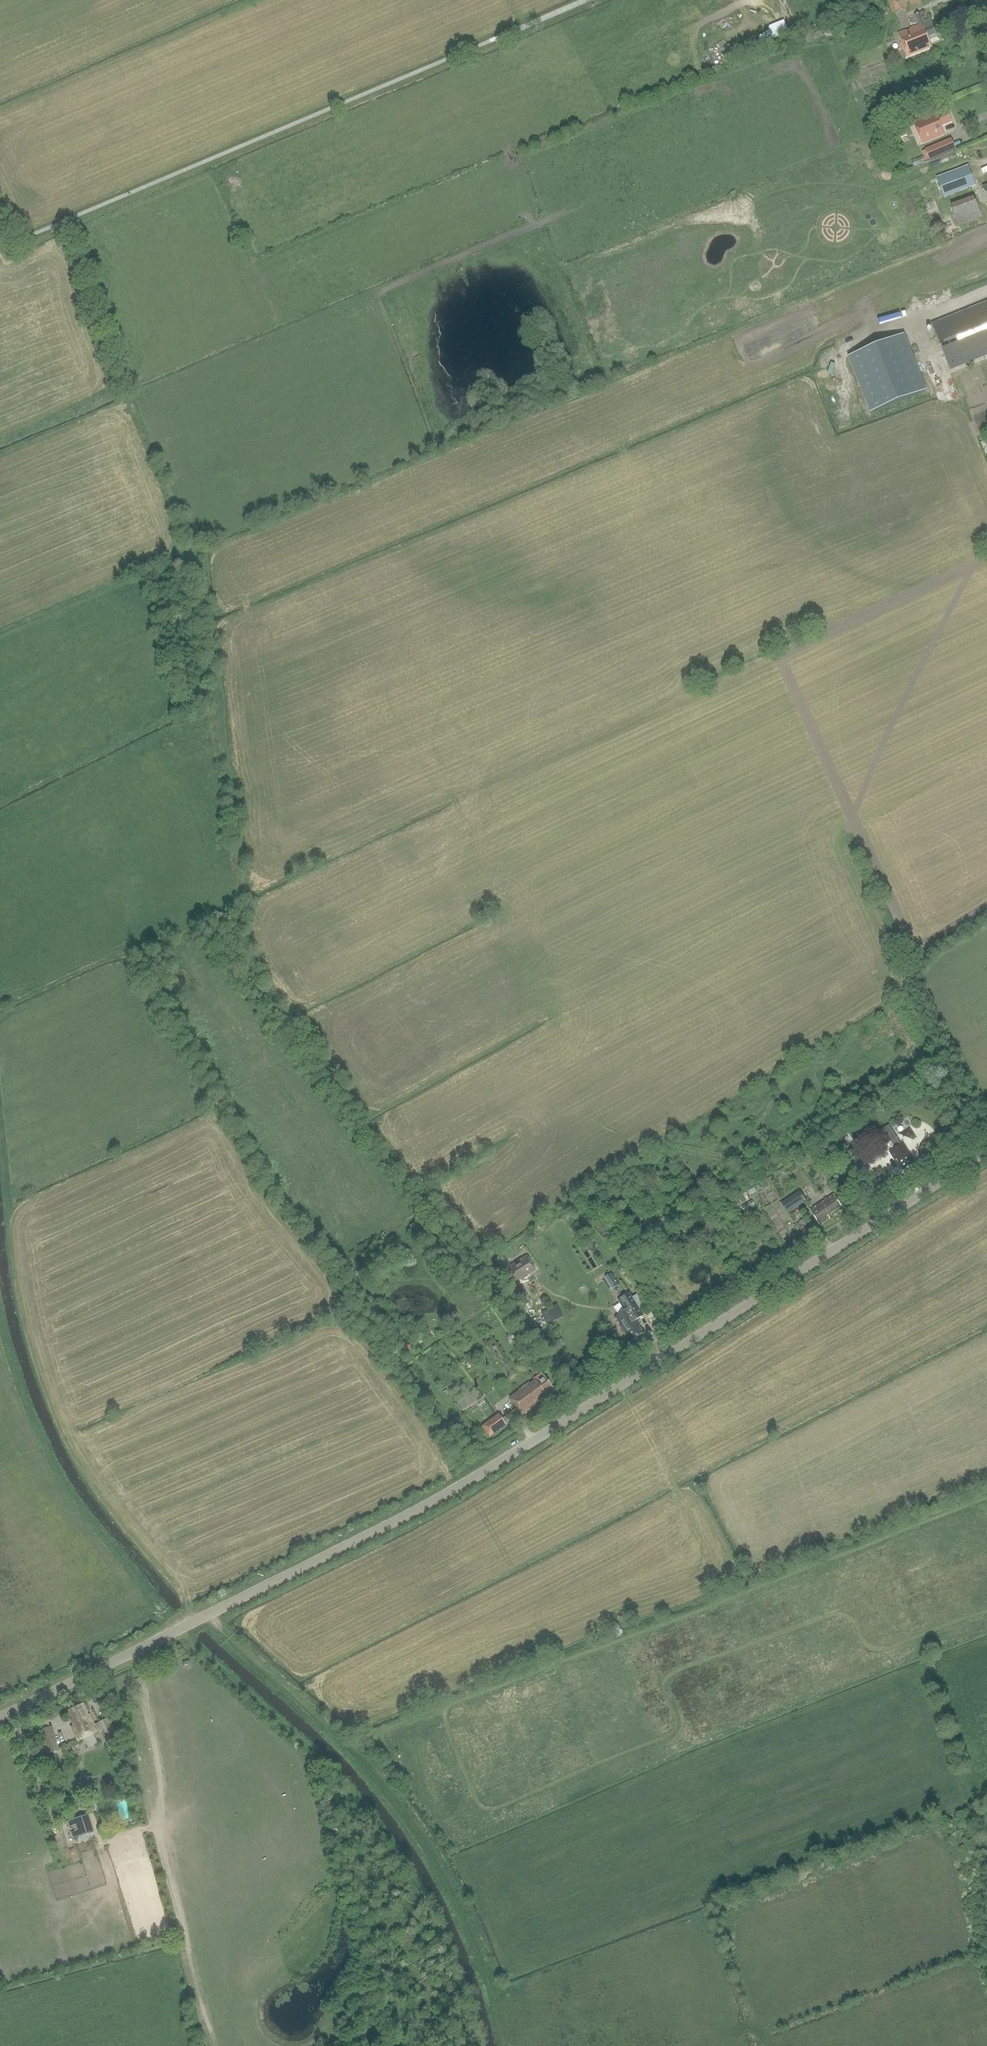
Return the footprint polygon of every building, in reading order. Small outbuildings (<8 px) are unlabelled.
[(909,5),(907,0),(889,0),(888,1),(892,12),(909,5)] [(929,40),(938,37),(931,19),(924,22),(920,13),(914,15),(918,26),(898,33),(907,57),(932,47),(929,40)] [(825,34),(837,29),(834,22),(822,27),(825,34)] [(881,44),(891,39),(887,29),(876,33),(881,44)] [(941,127),(952,122),(946,108),(935,112),(913,122),(922,144),(945,135),(941,127)] [(939,146),(930,150),(921,153),(925,162),(934,159),(943,155),(939,146)] [(945,197),(975,186),(969,167),(938,178),(945,197)] [(951,206),(941,210),(945,220),(956,216),(959,225),(981,216),(973,196),(951,205),(951,206)] [(932,324),(950,370),(986,356),(986,302),(932,324)] [(905,335),(849,357),(871,413),(927,390),(905,335)] [(916,1163),(904,1144),(901,1145),(889,1126),(880,1131),(882,1134),(873,1140),(879,1149),(888,1144),(892,1151),(890,1152),(895,1160),(897,1159),(904,1170),(916,1163)] [(833,1138),(838,1146),(849,1139),(844,1131),(833,1138)] [(807,1202),(800,1191),(781,1203),(788,1213),(807,1202)] [(828,1215),(841,1207),(834,1195),(810,1210),(820,1225),(830,1219),(828,1215)] [(754,1199),(745,1205),(749,1211),(757,1205),(754,1199)] [(501,1270),(509,1265),(501,1254),(494,1259),(501,1270)] [(517,1278),(518,1281),(537,1269),(528,1254),(517,1261),(516,1259),(511,1261),(513,1264),(509,1266),(512,1271),(510,1273),(514,1279),(517,1278)] [(605,1278),(613,1289),(619,1285),(612,1274),(605,1278)] [(636,1323),(639,1321),(638,1320),(643,1316),(628,1294),(621,1300),(627,1310),(615,1318),(630,1341),(643,1333),(636,1323)] [(557,1304),(547,1309),(554,1321),(563,1317),(557,1304)] [(507,1337),(507,1338),(507,1339),(507,1340),(508,1340),(508,1341),(509,1341),(510,1341),(510,1342),(511,1342),(512,1342),(513,1342),(514,1342),(514,1341),(515,1341),(516,1340),(516,1339),(517,1339),(517,1338),(517,1337),(517,1336),(517,1335),(516,1335),(516,1334),(516,1333),(515,1333),(514,1332),(513,1332),(512,1332),(511,1332),(510,1332),(509,1332),(509,1333),(508,1333),(508,1334),(507,1334),(507,1335),(507,1336),(507,1337)] [(539,1397),(552,1387),(542,1373),(533,1380),(535,1382),(530,1385),(529,1383),(510,1398),(522,1415),(542,1401),(539,1397)] [(506,1425),(498,1413),(481,1426),(489,1437),(506,1425)] [(68,1710),(73,1721),(70,1723),(78,1742),(102,1731),(105,1738),(113,1735),(106,1719),(93,1725),(83,1703),(68,1710)] [(59,1749),(51,1726),(51,1725),(49,1726),(46,1716),(39,1718),(42,1727),(34,1730),(42,1754),(45,1753),(47,1759),(55,1756),(54,1751),(59,1749)] [(51,1771),(53,1781),(65,1777),(63,1768),(51,1771)] [(94,1832),(88,1814),(67,1820),(69,1826),(73,1825),(75,1831),(71,1832),(73,1838),(77,1837),(94,1832)]
